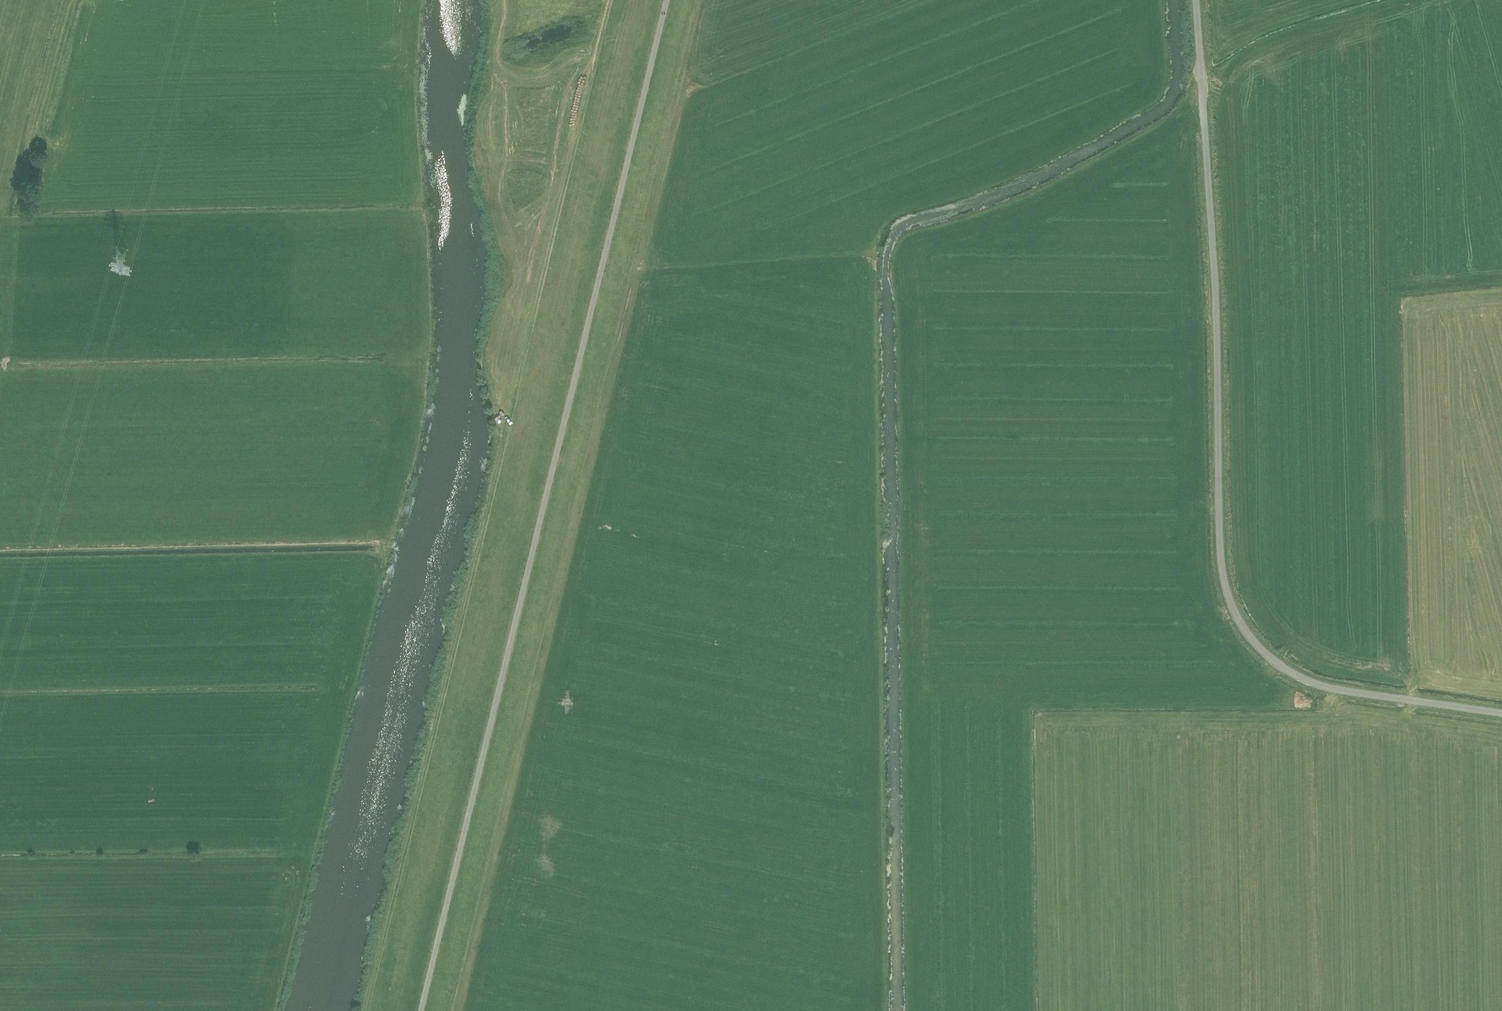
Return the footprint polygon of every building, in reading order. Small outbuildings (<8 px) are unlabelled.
[(1294,120),(1309,120),(1309,104),(1294,104),(1294,120)] [(1379,154),(1380,165),(1388,164),(1388,154),(1379,154)]
